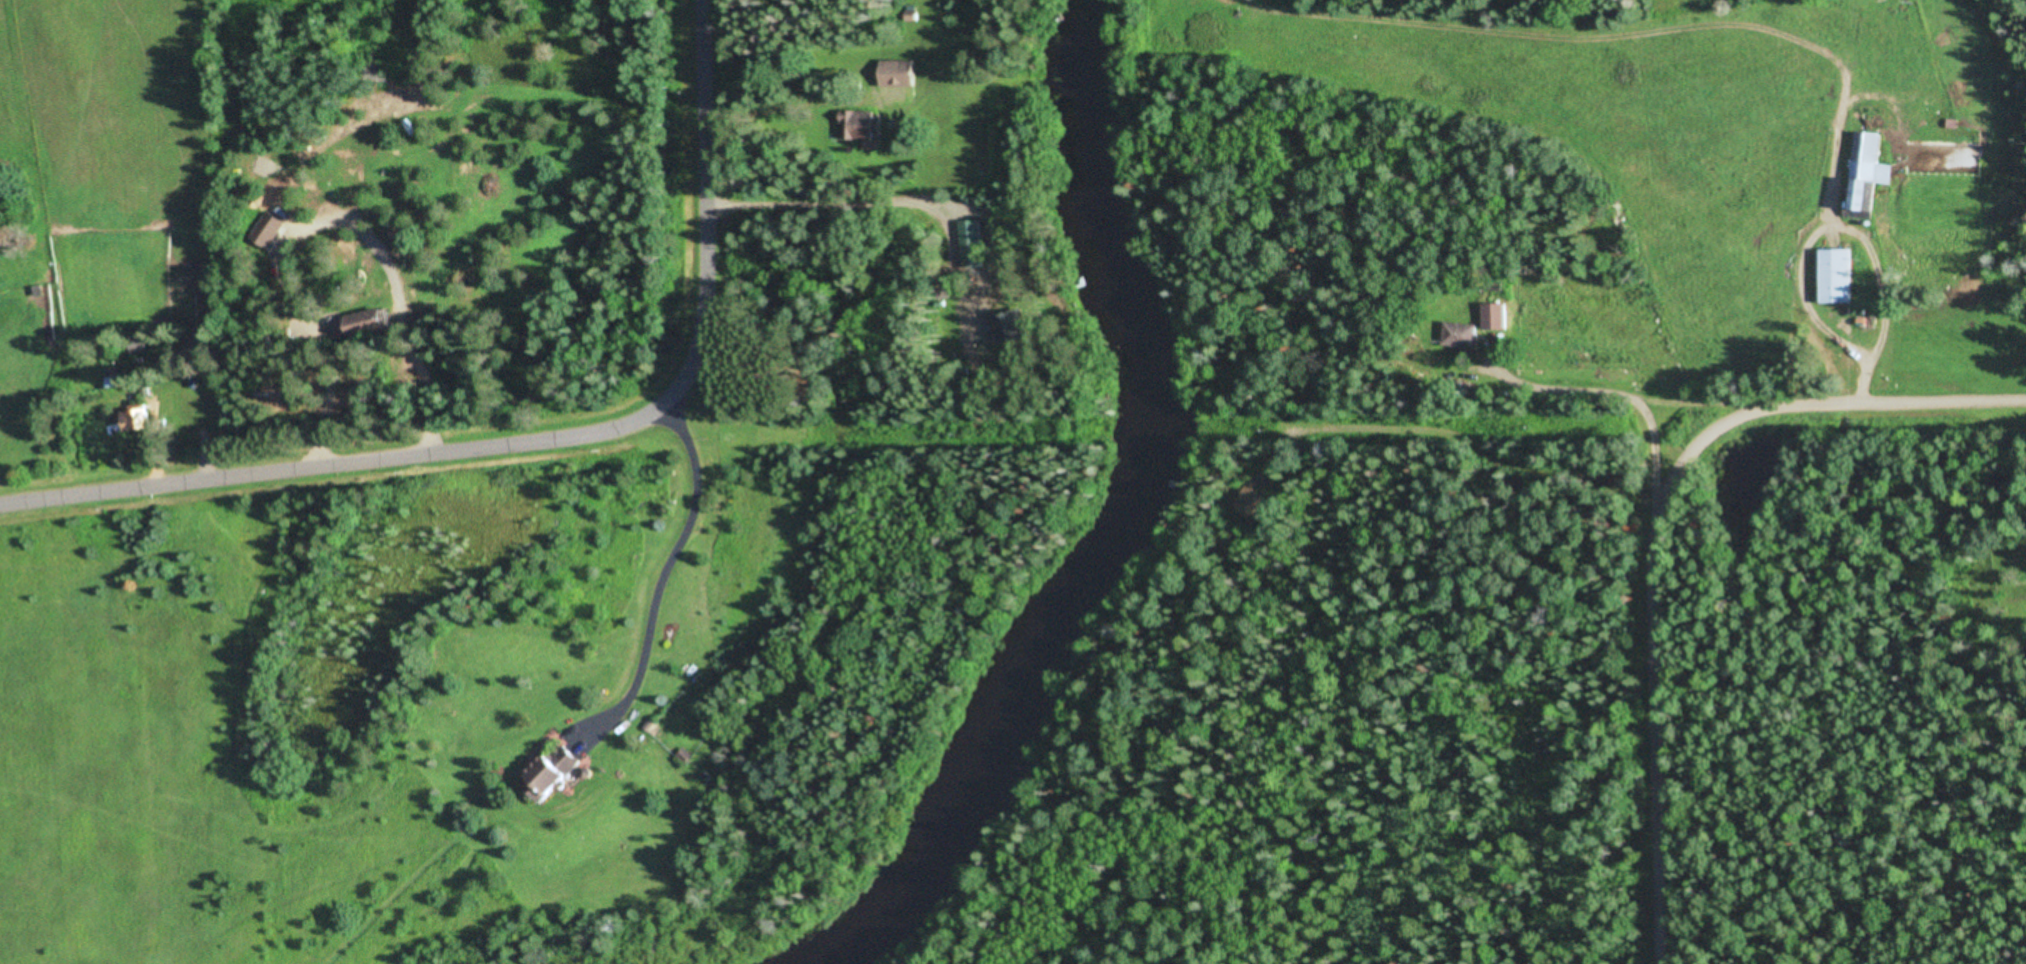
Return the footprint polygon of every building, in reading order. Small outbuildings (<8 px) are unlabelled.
[(884,61),(884,88),(921,88),(921,61),(884,61)] [(880,112),(845,112),(845,140),(880,140),(880,112)] [(1893,184),(1895,163),(1853,159),(1848,215),(1878,218),(1882,183),(1893,184)] [(254,237),(271,249),(289,223),(271,211),(254,237)] [(982,267),(982,240),(963,240),(963,267),(982,267)] [(1856,303),(1856,248),(1825,248),(1825,303),(1856,303)] [(351,314),(356,340),(396,333),(391,307),(351,314)] [(1444,346),(1478,349),(1481,324),(1447,321),(1444,346)] [(149,431),(148,409),(122,411),(123,432),(149,431)] [(522,778),(546,803),(587,763),(567,742),(555,753),(551,749),(522,778)]
